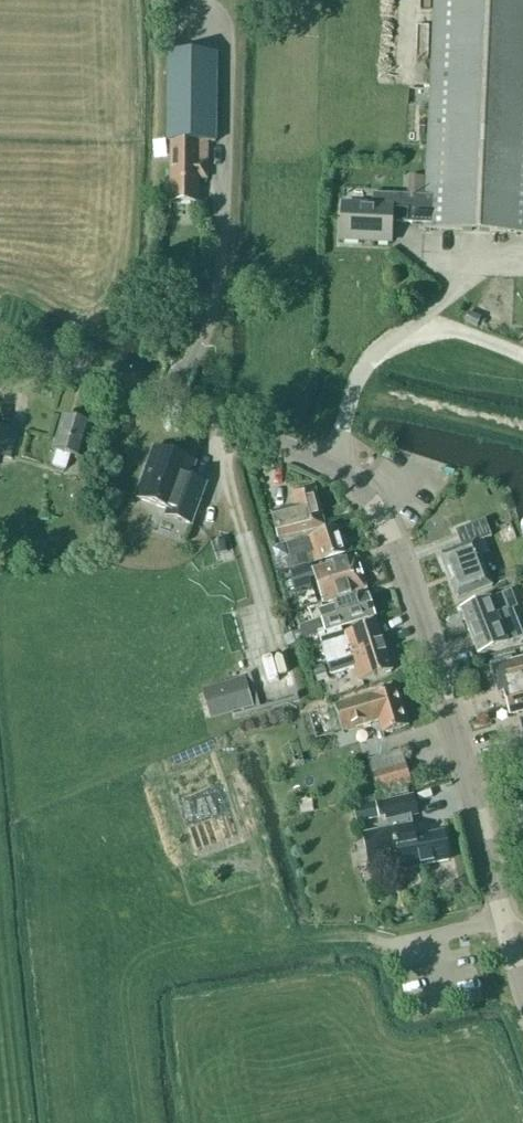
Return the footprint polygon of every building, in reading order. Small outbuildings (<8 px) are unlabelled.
[(426,196),(373,194),(373,205),(343,204),(341,240),(392,242),(392,222),(424,224),(424,228),(522,233),(522,0),(435,0),(426,196)] [(169,53),(167,141),(171,141),(170,203),(199,203),(199,179),(207,179),(208,161),(200,161),(200,142),(216,142),(218,54),(169,53)] [(468,313),(465,322),(478,327),(481,318),(468,313)] [(53,465),(66,469),(70,455),(81,459),(91,425),(64,417),(54,451),(57,452),(53,465)] [(12,458),(17,432),(0,428),(0,456),(12,458)] [(192,526),(207,484),(191,478),(196,464),(154,448),(136,499),(168,510),(166,516),(192,526)] [(278,539),(287,537),(325,527),(315,485),(292,491),(296,507),(271,513),(278,539)] [(457,531),(463,547),(441,556),(458,600),(493,586),(476,543),(492,537),(486,520),(457,531)] [(304,540),(311,559),(307,561),(305,556),(283,563),(286,574),(313,566),(313,565),(346,554),(338,529),(304,540)] [(356,557),(314,571),(324,604),(366,590),(356,557)] [(486,600),(462,610),(479,654),(503,645),(522,637),(522,635),(512,608),(516,606),(511,591),(486,601),(486,600)] [(302,631),(292,634),(295,643),(315,637),(316,641),(340,633),(339,628),(375,617),(368,596),(323,610),(326,620),(300,628),(302,631)] [(344,633),(347,643),(324,650),(328,665),(384,647),(377,623),(344,633)] [(292,634),(284,637),(287,646),(295,643),(292,634)] [(355,668),(360,682),(392,672),(384,647),(328,665),(331,676),(355,668)] [(280,655),(283,679),(294,678),(291,654),(280,655)] [(508,662),(507,654),(491,658),(492,666),(499,693),(504,691),(511,714),(522,711),(522,658),(508,662)] [(324,668),(314,671),(318,683),(329,680),(324,668)] [(248,676),(200,690),(208,718),(256,704),(248,676)] [(335,706),(343,731),(379,720),(383,732),(409,725),(397,687),(335,706)] [(367,761),(377,795),(412,784),(401,751),(367,761)] [(415,795),(383,801),(387,822),(419,815),(415,795)] [(376,802),(354,807),(357,823),(379,819),(376,802)] [(370,862),(390,858),(401,856),(404,869),(450,860),(444,832),(418,837),(415,824),(363,834),(370,862)] [(468,879),(455,882),(459,894),(471,891),(468,879)]
